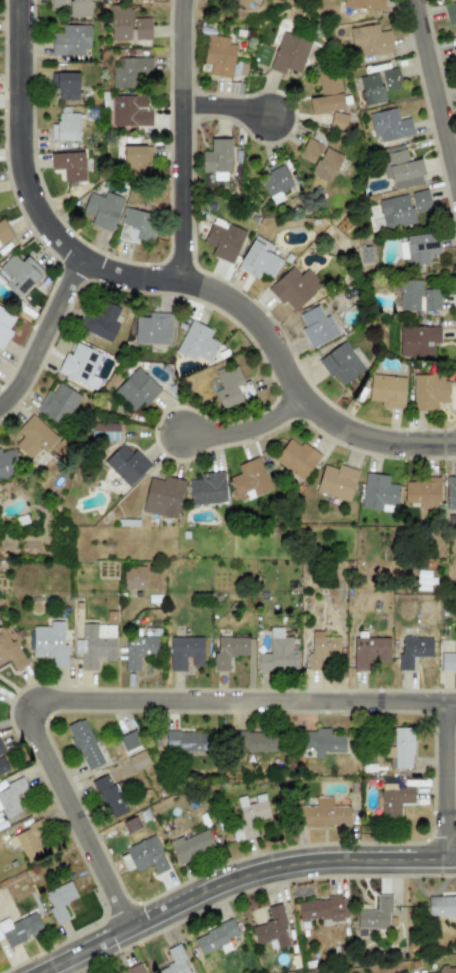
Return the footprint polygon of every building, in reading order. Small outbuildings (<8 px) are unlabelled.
[(91,0),(51,0),(50,8),(69,8),(69,17),(91,18),(91,0)] [(225,4),(241,14),(251,0),(228,0),(225,4)] [(344,9),(382,10),(382,0),(344,0),(344,9)] [(455,25),(455,3),(444,5),(448,27),(455,25)] [(132,19),(132,10),(110,11),(111,42),(151,40),(151,19),(132,19)] [(89,26),(61,26),(61,34),(51,35),(51,57),(89,56),(89,26)] [(351,29),(354,59),(392,54),(389,32),(379,33),(378,26),(351,29)] [(270,69),(300,78),(310,42),(281,33),(270,69)] [(230,38),(207,36),(204,64),(211,65),(209,76),(232,79),(236,45),(229,45),(230,38)] [(112,89),(136,89),(137,75),(151,75),(152,59),(112,58),(112,89)] [(401,90),(398,69),(359,76),(364,106),(387,102),(385,92),(401,90)] [(79,74),(52,74),(52,101),(78,101),(79,74)] [(311,114),(343,112),(340,74),(318,75),(320,97),(310,97),(311,114)] [(152,127),(151,110),(145,111),(145,96),(111,97),(112,128),(152,127)] [(79,141),(78,114),(69,114),(69,108),(62,108),(62,114),(58,114),(58,125),(51,125),(51,142),(79,141)] [(373,137),(379,136),(381,143),(413,137),(409,119),(399,121),(397,109),(369,114),(373,137)] [(330,129),(345,131),(347,115),(332,113),(330,129)] [(299,158),(313,165),(322,146),(307,139),(299,158)] [(230,173),(231,140),(210,140),(210,154),(204,154),(204,173),(230,173)] [(425,185),(420,160),(408,163),(405,146),(380,150),(385,180),(392,178),(394,191),(425,185)] [(124,147),(124,172),(149,173),(150,147),(124,147)] [(342,156),(323,148),(312,176),(331,184),(342,156)] [(63,171),(64,182),(85,181),(84,153),(51,154),(52,171),(63,171)] [(284,201),(281,192),(291,188),(282,162),(265,169),(268,179),(262,181),(271,206),(284,201)] [(124,200),(106,192),(103,198),(90,193),(81,215),(90,219),(88,224),(111,233),(124,200)] [(431,212),(428,193),(379,199),(383,229),(416,224),(414,214),(431,212)] [(118,238),(151,245),(158,216),(124,209),(118,238)] [(13,239),(3,219),(0,221),(0,246),(13,239)] [(210,256),(232,265),(245,231),(213,219),(203,244),(214,248),(210,256)] [(271,279),(282,261),(269,253),(273,246),(256,236),(236,268),(257,280),(261,273),(271,279)] [(399,238),(400,260),(408,260),(408,266),(429,264),(429,255),(439,255),(438,236),(399,238)] [(19,298),(41,274),(24,258),(21,262),(12,254),(0,267),(0,280),(19,298)] [(267,290),(282,306),(285,302),(294,312),(322,286),(307,270),(300,277),(291,267),(267,290)] [(440,290),(422,290),(422,281),(399,281),(399,310),(440,309),(440,290)] [(119,325),(114,323),(120,309),(102,301),(97,312),(90,309),(81,330),(110,343),(119,325)] [(336,336),(321,305),(298,317),(314,348),(336,336)] [(12,331),(9,329),(15,317),(0,309),(0,349),(1,350),(12,331)] [(169,346),(171,314),(149,313),(148,318),(135,318),(134,344),(169,346)] [(218,343),(209,340),(213,331),(189,321),(176,354),(194,361),(196,356),(211,362),(218,343)] [(433,358),(434,344),(439,344),(440,328),(400,327),(399,357),(433,358)] [(318,362),(330,379),(334,376),(342,387),(365,370),(344,342),(318,362)] [(101,354),(75,344),(71,356),(64,354),(57,375),(96,390),(101,379),(93,376),(101,354)] [(252,398),(239,363),(214,372),(221,390),(215,392),(222,409),(252,398)] [(145,406),(161,392),(139,368),(113,392),(132,412),(143,403),(145,406)] [(447,403),(447,375),(413,375),(413,411),(436,411),(436,404),(447,403)] [(404,409),(405,378),(370,376),(369,402),(381,402),(381,408),(404,409)] [(81,397),(60,384),(53,394),(48,391),(36,411),(62,427),(81,397)] [(59,438),(32,415),(17,432),(23,437),(14,447),(30,461),(40,449),(45,454),(59,438)] [(118,425),(97,424),(96,441),(118,442),(118,425)] [(321,456),(302,443),(299,446),(289,439),(274,462),(303,482),(321,456)] [(104,464),(129,488),(150,466),(134,450),(131,453),(122,445),(104,464)] [(19,474),(12,449),(0,453),(0,480),(19,474)] [(227,480),(236,504),(271,490),(258,458),(237,466),(240,475),(227,480)] [(350,502),(358,471),(339,466),(338,470),(323,466),(316,494),(350,502)] [(188,482),(191,507),(226,503),(223,472),(206,474),(206,480),(188,482)] [(362,509),(381,511),(382,506),(397,507),(399,486),(388,485),(389,476),(365,474),(362,509)] [(176,520),(184,481),(164,477),(163,481),(149,478),(142,513),(176,520)] [(445,478),(446,512),(455,512),(455,478),(445,478)] [(404,482),(405,508),(439,507),(439,481),(404,482)] [(146,567),(124,567),(123,589),(146,590),(146,567)] [(33,627),(32,658),(43,658),(43,657),(52,657),(52,668),(65,668),(66,623),(50,622),(50,628),(33,627)] [(81,671),(96,671),(96,658),(105,658),(105,662),(115,662),(115,625),(81,625),(81,671)] [(9,661),(14,672),(25,667),(6,628),(0,631),(0,665),(9,661)] [(283,629),(270,628),(269,654),(258,654),(257,672),(298,673),(298,651),(292,651),(292,638),(283,638),(283,629)] [(125,638),(124,671),(139,671),(139,657),(157,657),(158,629),(145,629),(145,639),(125,638)] [(339,639),(322,638),(322,633),(310,632),(310,670),(322,670),(322,657),(339,658),(339,639)] [(203,667),(203,638),(170,639),(170,672),(186,672),(185,659),(191,659),(192,667),(203,667)] [(390,639),(354,638),(353,671),(367,672),(367,663),(375,663),(375,664),(389,664),(390,639)] [(401,638),(435,638),(435,659),(410,659),(410,670),(401,670),(401,638)] [(248,639),(214,639),(214,672),(228,672),(228,657),(248,657),(248,639)] [(455,671),(455,641),(454,641),(454,654),(441,654),(441,671),(455,671)] [(86,772),(104,764),(84,719),(66,726),(86,772)] [(344,737),(329,736),(329,729),(316,729),(315,759),(323,760),(323,753),(344,753),(344,737)] [(394,769),(412,769),(412,729),(394,729),(394,769)] [(119,737),(124,752),(140,746),(135,732),(119,737)] [(166,732),(165,752),(210,752),(210,733),(166,732)] [(315,758),(314,732),(300,732),(301,758),(315,758)] [(276,753),(276,733),(233,733),(234,753),(276,753)] [(1,754),(4,753),(0,744),(0,774),(8,771),(1,754)] [(134,771),(150,764),(144,751),(129,758),(134,771)] [(14,795),(27,790),(22,777),(0,787),(0,789),(1,791),(0,792),(0,809),(1,809),(5,819),(22,812),(14,795)] [(97,779),(105,818),(127,814),(121,783),(110,785),(108,777),(97,779)] [(400,819),(400,802),(414,802),(413,788),(407,788),(406,778),(381,779),(382,820),(400,819)] [(234,842),(258,837),(255,822),(270,819),(264,795),(250,798),(249,796),(235,799),(239,818),(230,820),(234,842)] [(349,807),(332,807),(332,798),(304,798),(304,805),(299,805),(299,828),(349,828),(349,807)] [(126,835),(144,827),(138,814),(120,821),(126,835)] [(6,837),(11,849),(20,846),(26,862),(43,856),(36,837),(47,833),(43,822),(6,837)] [(215,852),(208,831),(170,842),(176,864),(215,852)] [(170,870),(154,836),(124,850),(136,874),(152,866),(157,876),(170,870)] [(43,894),(57,925),(69,920),(62,905),(77,899),(70,882),(43,894)] [(392,896),(377,896),(377,912),(357,911),(357,929),(387,930),(387,913),(392,913),(392,896)] [(428,897),(428,918),(455,918),(455,896),(428,897)] [(349,919),(348,898),(298,902),(299,922),(349,919)] [(252,927),(256,945),(275,940),(277,950),(290,946),(280,905),(267,908),(270,923),(252,927)] [(7,948),(44,932),(35,913),(10,924),(7,918),(0,921),(0,932),(7,948)] [(238,935),(233,922),(193,938),(200,956),(220,948),(222,954),(231,950),(227,940),(238,935)] [(179,945),(167,950),(173,965),(158,971),(159,972),(190,972),(179,945)]
